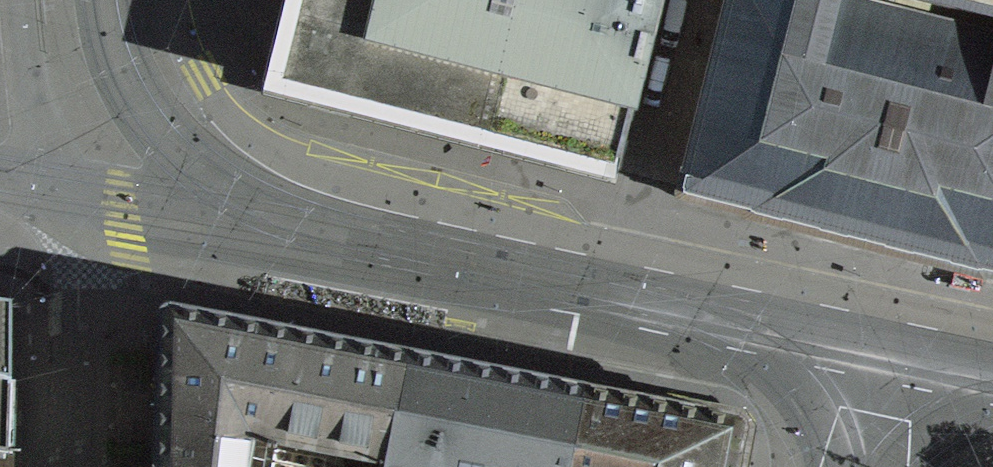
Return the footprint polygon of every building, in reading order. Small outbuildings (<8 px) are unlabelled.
[(257,84),(614,172),(654,0),(278,0),(257,84)] [(671,185),(715,197),(992,270),(992,0),(714,0),(671,185)] [(405,365),(363,357),(226,331),(159,318),(156,419),(155,466),(386,466),(398,400),(405,365)] [(573,429),(579,398),(405,365),(398,400),(386,466),(567,466),(573,429)] [(740,429),(649,412),(579,398),(573,429),(567,466),(733,466),(740,429)]
